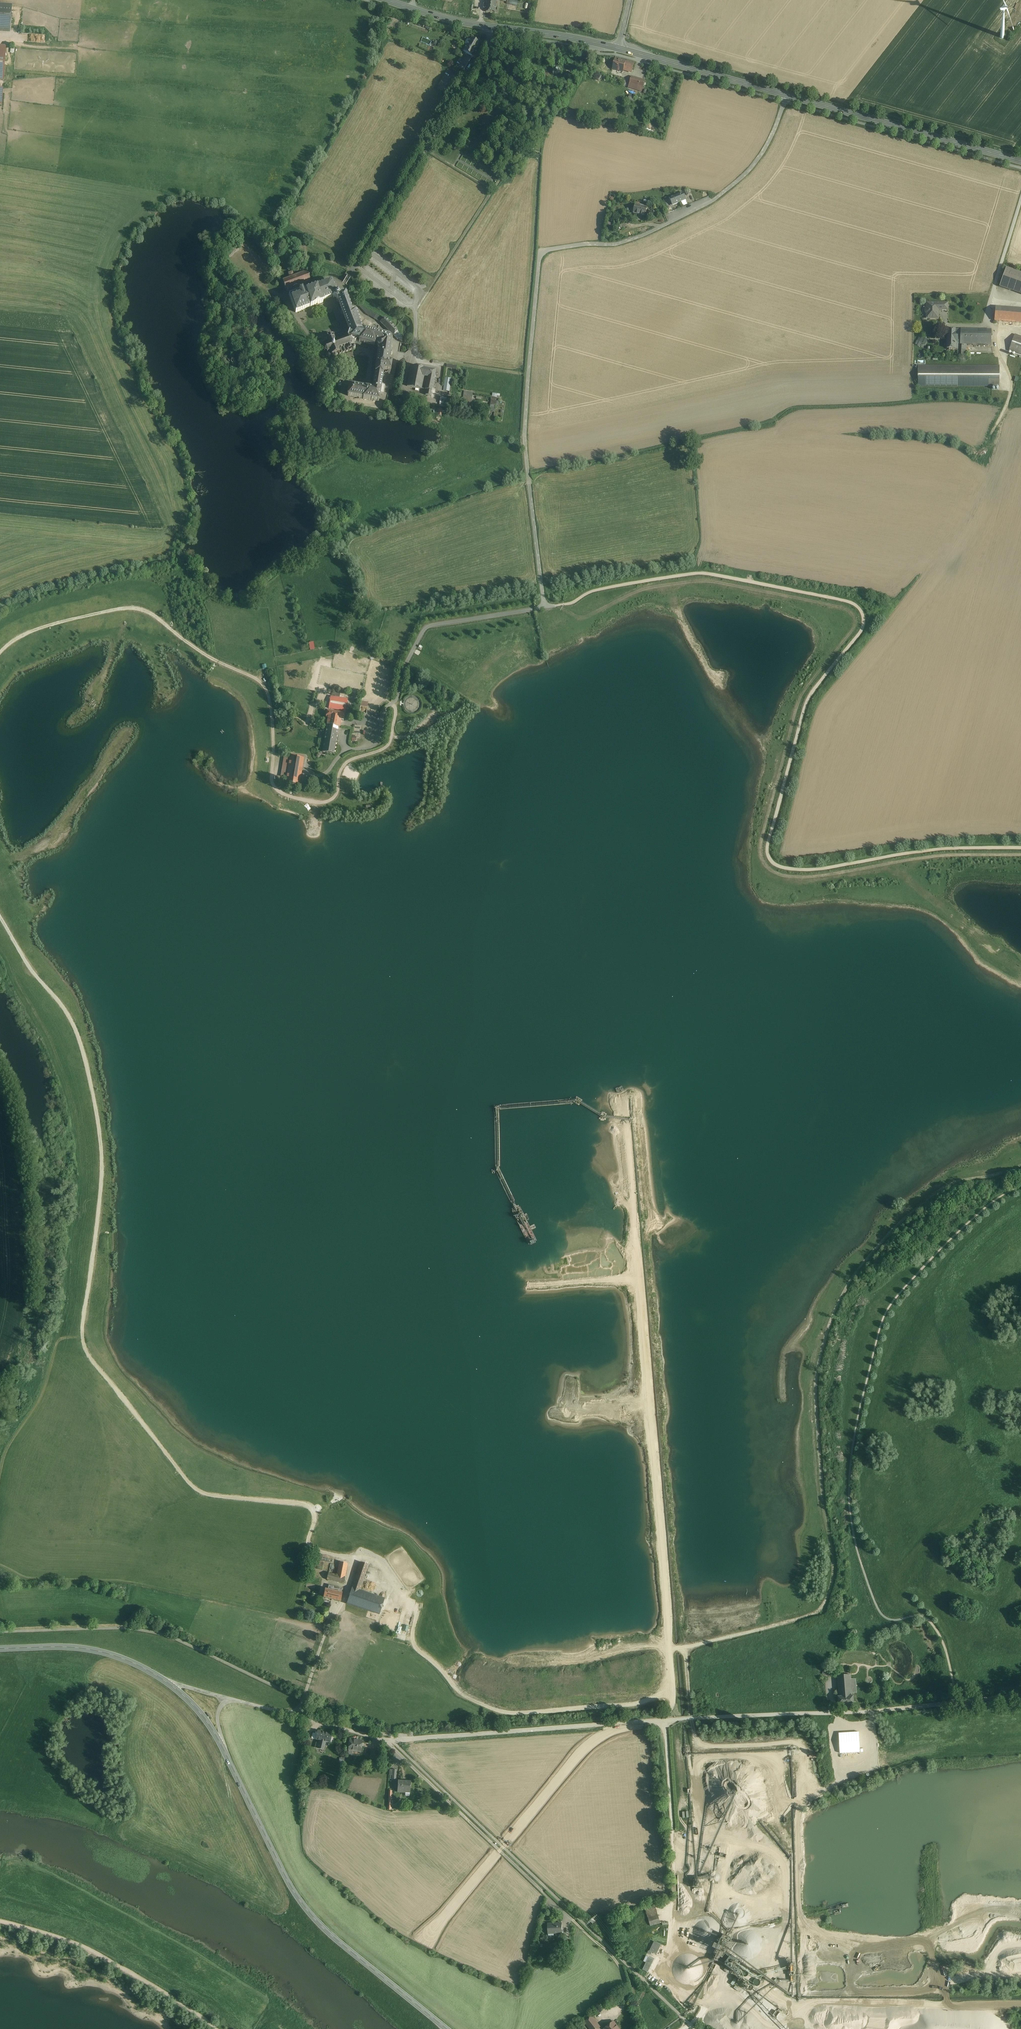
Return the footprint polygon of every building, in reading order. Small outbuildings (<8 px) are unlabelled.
[(486,13),(495,14),(496,0),(487,0),(486,13)] [(10,30),(10,19),(11,19),(12,6),(0,5),(0,29),(10,30)] [(480,44),(471,38),(463,51),(472,56),(480,44)] [(464,57),(459,66),(464,69),(470,60),(464,57)] [(615,59),(612,70),(622,73),(623,71),(632,73),(634,64),(615,59)] [(628,89),(641,93),(645,81),(632,77),(628,89)] [(670,199),(672,205),(686,200),(683,193),(670,199)] [(633,213),(645,216),(647,208),(635,205),(633,213)] [(1006,268),(1000,287),(1020,295),(1020,273),(1006,268)] [(301,274),(294,276),(292,272),(288,273),(290,278),(283,280),(282,280),(283,281),(284,283),(283,283),(285,287),(286,289),(286,290),(293,287),(294,287),(297,286),(298,286),(297,285),(304,283),(305,283),(310,281),(310,280),(310,279),(309,277),(310,276),(309,275),(308,275),(308,273),(306,272),(301,273),(301,274)] [(336,294),(337,294),(336,293),(333,286),(333,284),(333,283),(330,282),(328,283),(303,292),(302,290),(289,295),(291,299),(291,298),(295,311),(296,312),(310,307),(311,307),(323,303),(323,302),(323,301),(332,297),(333,298),(334,298),(336,294)] [(380,333),(379,333),(378,333),(378,330),(372,329),(371,333),(363,331),(363,330),(363,329),(364,329),(363,326),(360,327),(357,316),(358,316),(357,314),(357,315),(356,312),(353,313),(352,311),(354,310),(353,309),(351,309),(349,305),(352,304),(351,303),(349,303),(347,299),(349,298),(349,297),(347,298),(346,294),(345,294),(340,296),(339,295),(339,296),(337,299),(337,300),(339,301),(350,332),(349,335),(348,338),(347,338),(351,339),(356,340),(356,341),(356,342),(359,343),(364,344),(364,345),(364,344),(369,345),(368,346),(369,346),(373,347),(374,347),(375,345),(377,345),(377,347),(378,348),(379,350),(380,350),(380,352),(378,352),(377,352),(377,353),(377,357),(376,357),(376,358),(377,358),(376,362),(375,363),(376,363),(375,367),(375,368),(376,368),(373,387),(366,386),(366,389),(349,386),(347,397),(363,399),(379,402),(379,401),(380,395),(383,395),(384,387),(381,387),(384,371),(385,371),(385,373),(387,374),(387,373),(388,373),(388,375),(390,375),(390,373),(390,372),(391,372),(392,364),(388,363),(390,355),(391,355),(392,355),(392,354),(392,353),(392,351),(391,351),(391,350),(392,343),(392,342),(391,341),(391,339),(390,339),(389,338),(388,337),(387,337),(382,335),(382,334),(381,333),(380,333)] [(948,303),(929,303),(929,307),(928,308),(927,308),(926,309),(925,310),(925,311),(925,312),(926,313),(926,314),(926,319),(938,319),(938,313),(937,312),(937,310),(948,310),(948,303)] [(376,315),(366,310),(359,304),(358,306),(367,315),(374,319),(376,315)] [(995,307),(994,321),(1020,323),(1020,309),(995,307)] [(394,327),(385,318),(385,319),(384,320),(381,322),(380,323),(381,323),(393,336),(397,332),(394,327)] [(958,344),(960,344),(961,330),(948,330),(947,349),(958,350),(958,344)] [(992,331),(961,330),(960,344),(962,344),(967,344),(991,345),(992,331)] [(401,337),(397,332),(393,336),(397,340),(398,340),(401,342),(401,337)] [(344,336),(343,334),(342,335),(343,335),(340,336),(339,336),(337,337),(336,337),(335,338),(334,335),(332,335),(331,334),(325,336),(326,339),(325,339),(324,340),(324,341),(324,342),(323,342),(322,342),(322,343),(321,344),(322,345),(322,346),(323,346),(323,347),(324,347),(323,349),(322,349),(322,350),(323,350),(324,352),(323,353),(324,354),(325,353),(327,354),(326,354),(326,355),(326,356),(325,356),(326,357),(326,358),(327,358),(328,359),(329,359),(329,358),(330,358),(330,357),(330,356),(331,357),(331,356),(332,357),(332,358),(333,357),(333,356),(338,354),(338,355),(339,355),(339,356),(340,356),(339,355),(342,354),(342,355),(343,354),(345,353),(346,353),(349,352),(352,351),(353,351),(352,350),(353,350),(354,350),(355,350),(355,349),(355,348),(355,347),(354,347),(354,346),(353,343),(354,343),(355,343),(356,342),(356,341),(356,340),(351,339),(347,338),(348,338),(347,337),(347,336),(346,336),(346,335),(345,335),(345,336),(344,336)] [(917,341),(926,345),(928,340),(920,335),(917,341)] [(1015,335),(1009,351),(1020,355),(1020,337),(1015,335)] [(436,370),(411,366),(407,386),(422,389),(424,377),(427,378),(425,390),(426,390),(425,396),(431,397),(436,370)] [(999,386),(999,367),(918,367),(918,386),(992,386),(999,386)] [(471,414),(473,392),(463,391),(462,400),(465,400),(464,413),(471,414)] [(491,397),(489,412),(494,412),(495,406),(499,406),(499,401),(500,394),(493,393),(492,397),(491,397)] [(329,709),(346,711),(348,699),(331,696),(329,709)] [(345,714),(327,711),(326,717),(328,717),(327,725),(338,727),(340,727),(340,726),(341,721),(344,722),(344,718),(345,714)] [(338,727),(327,725),(322,752),(334,754),(338,727)] [(304,758),(290,756),(286,783),(300,786),(304,758)] [(337,1575),(345,1577),(348,1564),(339,1562),(337,1575)] [(369,1565),(361,1562),(347,1603),(379,1614),(384,1599),(360,1591),(369,1565)] [(337,1575),(328,1573),(327,1579),(344,1583),(345,1577),(337,1575)] [(343,1588),(328,1585),(327,1590),(325,1589),(323,1597),(341,1601),(343,1588)] [(855,1678),(851,1678),(850,1676),(839,1676),(839,1696),(838,1696),(839,1705),(854,1704),(853,1695),(852,1695),(852,1693),(856,1692),(855,1678)] [(332,1734),(316,1730),(315,1734),(312,1733),(311,1739),(319,1741),(318,1744),(316,1743),(315,1748),(324,1750),(326,1743),(330,1744),(332,1734)] [(363,1740),(349,1738),(347,1749),(361,1751),(363,1740)] [(380,1750),(372,1749),(371,1760),(379,1761),(380,1750)] [(410,1782),(397,1781),(397,1791),(405,1792),(404,1795),(409,1796),(410,1782)] [(646,1910),(648,1918),(658,1915),(655,1907),(646,1910)] [(658,1915),(648,1918),(651,1926),(660,1923),(658,1915)] [(563,1922),(548,1923),(549,1934),(563,1933),(563,1922)] [(717,1938),(712,1948),(722,1954),(727,1944),(717,1938)] [(661,1945),(654,1942),(650,1951),(657,1954),(661,1945)] [(646,1963),(643,1970),(648,1972),(654,1960),(646,1956),(643,1962),(646,1963)] [(586,2021),(591,2028),(600,2028),(601,2028),(593,2016),(586,2021)]
